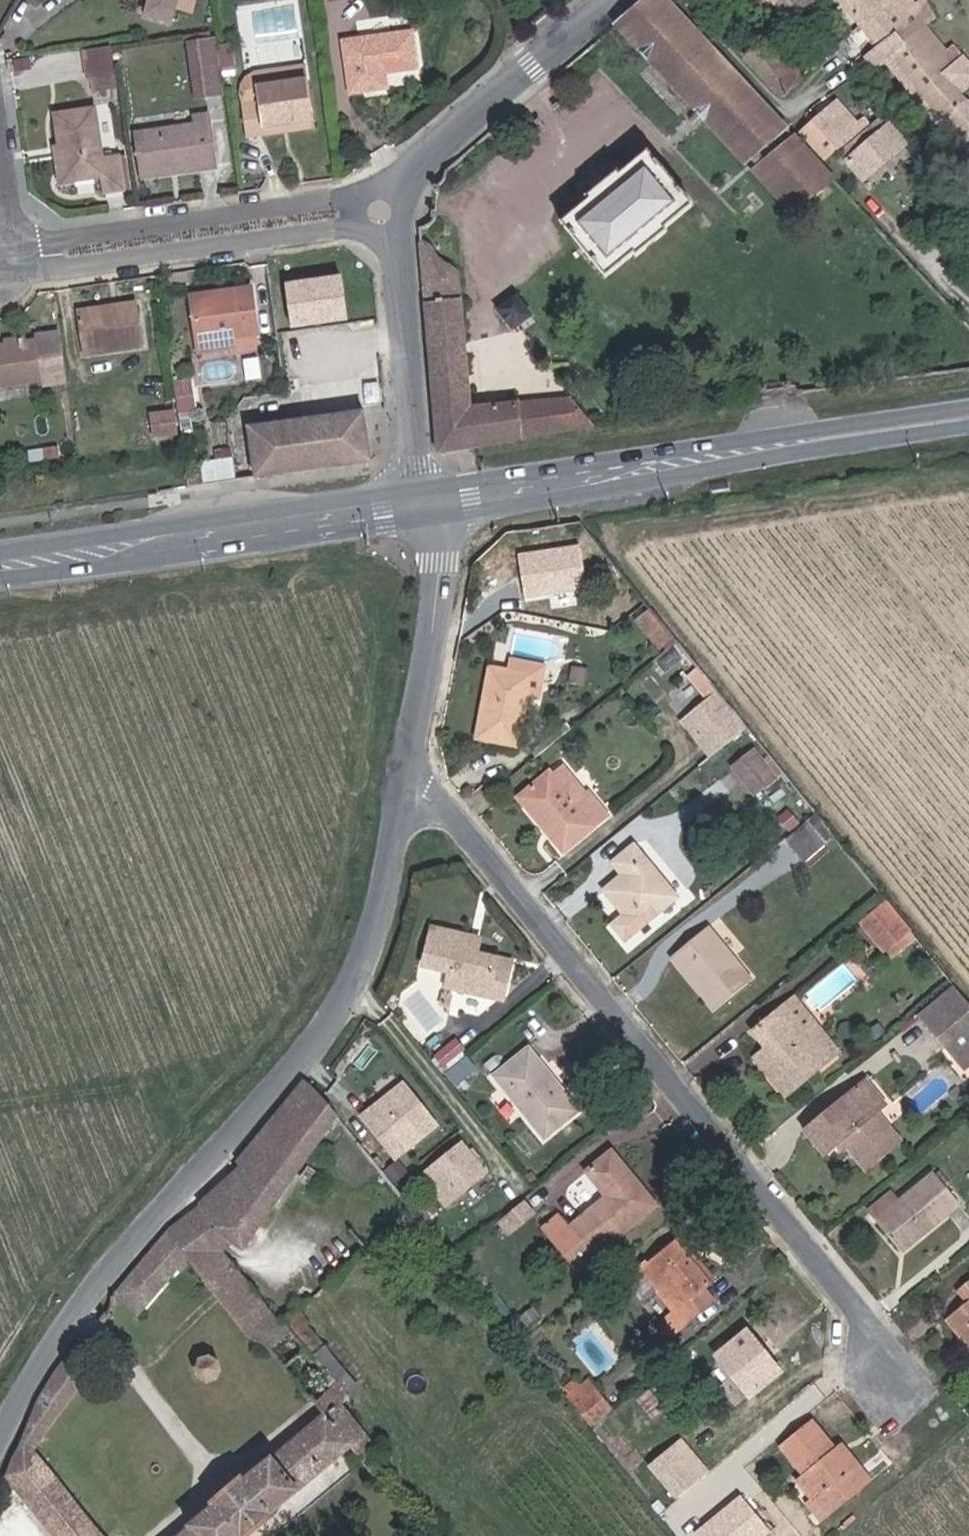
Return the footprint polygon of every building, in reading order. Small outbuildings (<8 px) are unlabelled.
[(201,0),(177,0),(175,12),(196,16),(200,2),(201,0)] [(674,0),(648,0),(622,22),(753,163),(793,125),(779,111),(676,3),(674,0)] [(781,3),(786,1),(796,14),(810,5),(817,13),(822,8),(829,14),(841,4),(837,0),(779,0),(781,3)] [(904,36),(901,31),(923,12),(915,5),(923,0),(847,0),(891,47),(893,45),(904,36)] [(931,33),(935,29),(944,21),(954,12),(945,0),(923,0),(915,5),(923,12),(901,31),(904,36),(912,46),(913,48),(919,43),(926,37),(931,33)] [(773,81),(806,53),(766,10),(732,38),(773,81)] [(434,14),(365,27),(375,77),(411,71),(409,55),(441,48),(440,48),(434,14)] [(967,48),(944,21),(935,29),(931,33),(937,41),(941,45),(944,49),(950,56),(956,62),(956,63),(968,76),(968,78),(968,46),(967,48)] [(227,36),(235,90),(255,87),(254,82),(246,33),(227,36)] [(968,76),(956,63),(956,62),(950,56),(944,49),(941,45),(937,41),(931,33),(926,37),(919,43),(913,48),(912,46),(904,36),(893,45),(891,47),(887,50),(885,52),(880,56),(876,60),(886,71),(904,56),(968,131),(968,78),(968,76)] [(235,90),(227,36),(218,37),(226,91),(235,90)] [(135,41),(109,44),(111,71),(118,71),(119,84),(140,82),(135,41)] [(791,100),(824,72),(806,53),(773,81),(791,100)] [(332,56),(263,67),(273,125),(289,123),(288,116),(340,108),(332,56)] [(86,141),(91,177),(130,173),(132,188),(149,186),(144,152),(129,153),(122,102),(81,107),(86,141)] [(163,127),(170,168),(244,156),(237,106),(223,108),(223,117),(163,127)] [(340,108),(288,116),(289,123),(341,115),(340,108)] [(846,123),(837,114),(813,137),(839,163),(885,133),(883,130),(876,134),(857,114),(846,123)] [(922,152),(901,128),(856,158),(878,181),(922,152)] [(806,209),(843,178),(841,175),(834,168),(807,138),(769,173),(806,209)] [(91,177),(86,141),(77,142),(82,178),(91,177)] [(631,162),(590,200),(595,208),(574,225),(592,245),(623,275),(641,260),(645,257),(647,255),(682,225),(689,219),(708,201),(660,150),(640,168),(631,162)] [(590,200),(631,162),(626,159),(611,171),(598,158),(585,169),(598,182),(587,196),(590,200)] [(588,395),(586,393),(527,402),(490,407),(485,373),(474,265),(433,246),(457,457),(554,441),(561,440),(609,432),(612,432),(615,431),(588,395)] [(289,282),(294,328),(355,321),(349,275),(289,282)] [(283,282),(223,288),(228,345),(257,342),(258,348),(289,344),(283,282)] [(548,306),(536,291),(520,306),(532,323),(549,308),(548,307),(548,306)] [(115,305),(121,350),(181,341),(175,296),(115,305)] [(81,377),(99,375),(93,329),(76,331),(76,337),(22,342),(22,350),(14,352),(17,374),(25,374),(26,379),(81,372),(81,377)] [(522,369),(485,373),(490,407),(527,402),(522,369)] [(207,385),(209,398),(232,395),(230,382),(207,385)] [(179,407),(152,410),(155,439),(182,436),(179,407)] [(270,424),(277,476),(393,461),(386,408),(270,424)] [(591,555),(535,563),(541,606),(598,598),(591,555)] [(600,664),(588,662),(588,671),(598,672),(600,664)] [(550,670),(511,663),(498,736),(536,744),(550,670)] [(711,679),(717,687),(727,680),(720,671),(711,679)] [(727,680),(717,687),(730,703),(703,724),(732,761),(753,744),(762,737),(768,733),(727,680)] [(776,801),(803,779),(783,753),(755,775),(776,801)] [(599,810),(613,799),(586,766),(573,776),(599,810)] [(599,810),(573,776),(542,801),(585,855),(629,822),(613,799),(599,810)] [(846,852),(826,828),(819,834),(809,842),(829,867),(846,852)] [(641,939),(693,898),(651,844),(630,860),(639,873),(620,888),(641,915),(629,924),(641,939)] [(915,931),(919,925),(905,909),(878,931),(898,957),(920,939),(915,931)] [(520,1001),(526,977),(504,971),(507,961),(493,957),(482,954),(485,935),(453,927),(446,961),(475,969),(473,988),(520,1001)] [(773,986),(731,934),(703,958),(727,989),(723,997),(736,1013),(773,986)] [(482,954),(493,957),(496,939),(485,935),(482,954)] [(504,971),(526,977),(528,967),(507,961),(504,971)] [(939,1024),(968,1062),(968,1000),(939,1024)] [(787,1052),(791,1057),(779,1068),(802,1097),(850,1058),(807,1005),(772,1034),(787,1052)] [(476,1042),(458,1054),(467,1066),(484,1054),(476,1042)] [(594,1111),(545,1050),(510,1079),(560,1139),(594,1111)] [(774,1063),(779,1068),(791,1057),(787,1052),(774,1063)] [(461,1079),(472,1095),(493,1077),(482,1062),(461,1079)] [(285,1523),(284,1516),(360,1450),(367,1457),(379,1447),(349,1410),(359,1401),(349,1390),(292,1326),(286,1322),(270,1303),(243,1270),(349,1119),(343,1111),(329,1092),(320,1083),(300,1110),(260,1161),(254,1171),(228,1194),(215,1205),(184,1236),(131,1301),(150,1322),(200,1270),(217,1288),(258,1341),(266,1343),(279,1355),(334,1420),(203,1528),(194,1535),(270,1535),(285,1523)] [(422,1088),(378,1121),(411,1163),(454,1130),(422,1088)] [(876,1099),(896,1123),(907,1113),(888,1089),(876,1099)] [(896,1123),(876,1099),(827,1139),(846,1162),(862,1150),(887,1178),(919,1151),(896,1123)] [(468,1191),(485,1210),(513,1187),(481,1145),(440,1179),(456,1200),(468,1191)] [(557,1234),(591,1276),(673,1208),(630,1156),(602,1179),(621,1203),(582,1234),(572,1222),(557,1234)] [(950,1179),(894,1227),(919,1259),(968,1218),(968,1203),(950,1179)] [(468,1191),(456,1200),(472,1220),(485,1210),(468,1191)] [(467,1226),(450,1204),(438,1213),(455,1236),(467,1226)] [(535,1208),(513,1226),(522,1237),(545,1219),(535,1208)] [(686,1323),(696,1336),(711,1324),(701,1311),(723,1293),(728,1286),(693,1245),(658,1273),(692,1317),(686,1323)] [(701,1311),(711,1324),(733,1306),(723,1293),(701,1311)] [(356,1368),(354,1364),(310,1313),(292,1326),(349,1390),(359,1401),(368,1392),(363,1382),(358,1372),(356,1368)] [(348,1335),(330,1313),(336,1325),(336,1326),(339,1332),(341,1336),(344,1342),(348,1335)] [(696,1336),(686,1323),(678,1329),(689,1343),(696,1336)] [(794,1381),(760,1339),(734,1360),(768,1402),(794,1381)] [(50,1454),(55,1445),(88,1399),(106,1373),(87,1353),(58,1396),(47,1425),(38,1455),(28,1483),(54,1515),(70,1535),(116,1535),(50,1454)] [(219,1361),(205,1358),(197,1366),(205,1376),(212,1377),(218,1376),(222,1370),(219,1361)] [(373,1387),(354,1364),(356,1368),(358,1372),(363,1382),(368,1392),(373,1387)] [(565,1389),(594,1424),(616,1406),(587,1371),(565,1389)] [(855,1460),(829,1430),(795,1456),(848,1520),(888,1487),(863,1457),(855,1460)] [(721,1480),(696,1449),(664,1476),(690,1506),(721,1480)] [(722,1535),(779,1535),(755,1508),(722,1535)]
